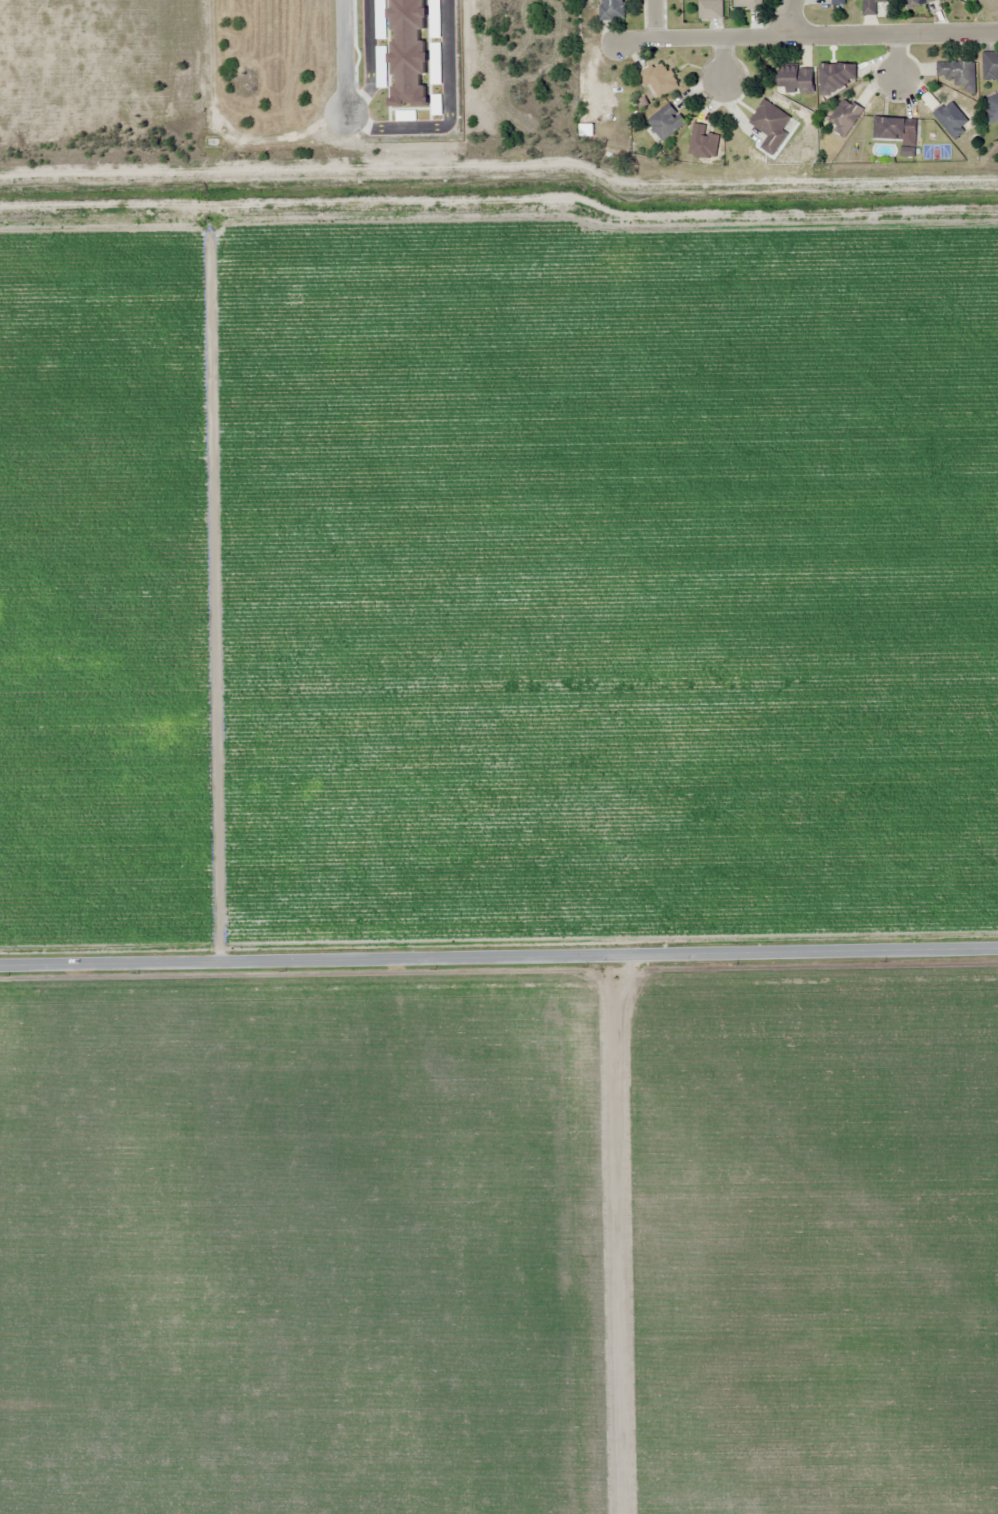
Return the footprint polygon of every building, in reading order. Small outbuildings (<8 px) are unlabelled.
[(625,20),(625,0),(601,0),(601,20),(625,20)] [(723,19),(723,0),(699,0),(699,19),(723,19)] [(765,9),(765,0),(737,0),(737,9),(765,9)] [(894,2),(894,0),(864,0),(864,15),(877,15),(877,2),(894,2)] [(997,79),(997,51),(983,51),(983,79),(997,79)] [(975,93),(975,61),(937,61),(937,78),(954,78),(954,86),(966,86),(966,93),(975,93)] [(643,70),(650,97),(677,91),(670,63),(643,70)] [(820,64),(820,95),(839,95),(839,84),(856,84),(856,64),(820,64)] [(814,94),(814,67),(781,67),(781,94),(814,94)] [(923,98),(932,109),(938,104),(929,93),(923,98)] [(992,123),(997,121),(997,93),(982,100),(992,123)] [(773,157),(797,121),(764,99),(749,123),(768,136),(760,148),(773,157)] [(933,116),(955,139),(972,123),(950,100),(933,116)] [(687,123),(670,103),(647,121),(663,142),(687,123)] [(917,140),(917,118),(874,118),(874,140),(917,140)] [(717,160),(721,136),(706,133),(707,126),(694,124),(689,155),(717,160)]
